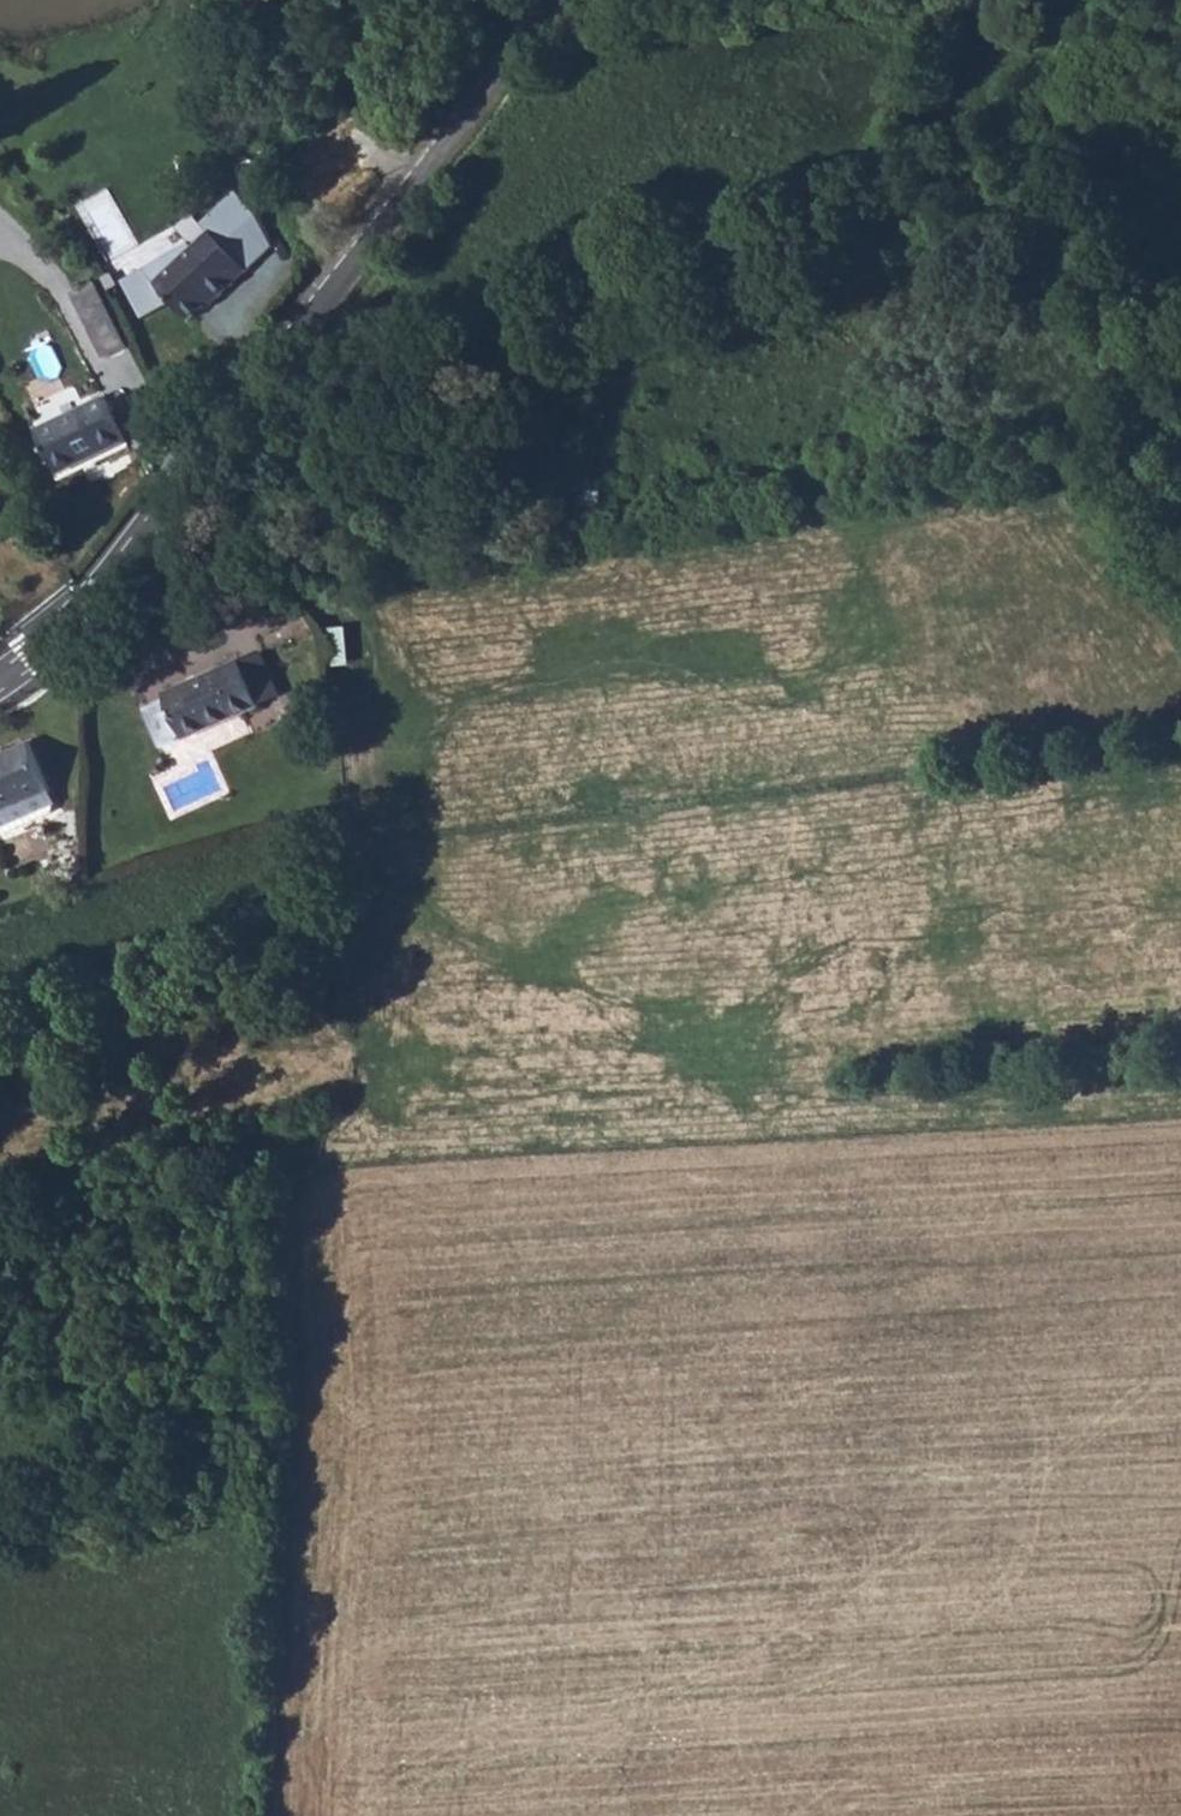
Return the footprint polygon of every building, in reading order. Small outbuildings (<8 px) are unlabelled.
[(227,206),(206,225),(218,239),(230,228),(234,234),(244,225),(227,206)] [(211,291),(239,263),(218,239),(206,225),(150,280),(181,315),(207,289),(211,291)] [(123,347),(91,280),(68,291),(100,358),(123,347)] [(56,476),(120,440),(100,399),(35,436),(56,476)] [(262,705),(279,697),(262,654),(240,664),(262,705)] [(181,742),(262,705),(240,664),(221,672),(219,668),(140,704),(156,744),(178,734),(181,742)] [(50,790),(35,756),(30,743),(0,756),(0,812),(50,790)] [(0,812),(0,833),(57,810),(50,790),(0,812)]
